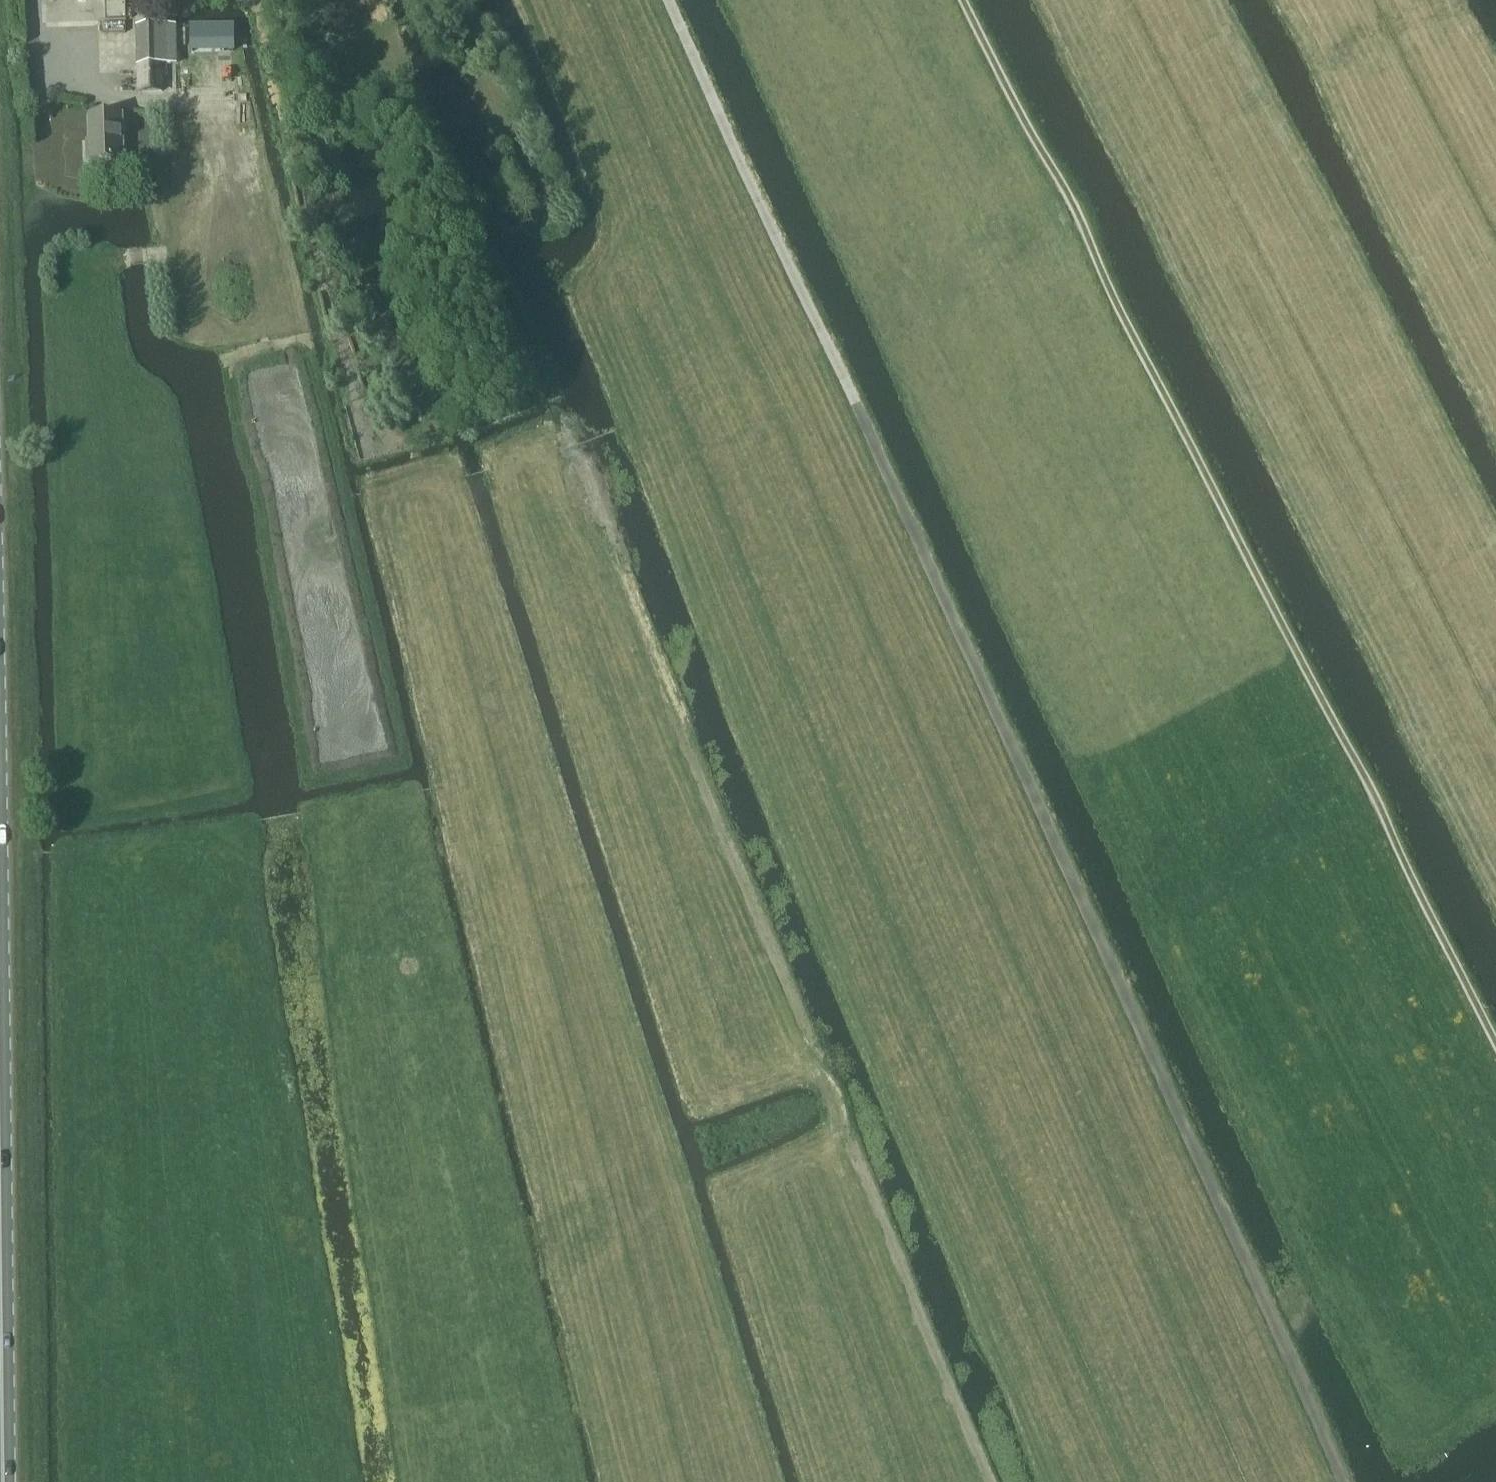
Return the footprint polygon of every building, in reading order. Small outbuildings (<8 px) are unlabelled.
[(164,28),(135,28),(135,68),(138,68),(138,80),(162,80),(162,68),(165,68),(176,68),(176,27),(164,28)] [(122,165),(121,120),(89,121),(89,145),(94,149),(94,169),(99,174),(117,173),(121,168),(121,165),(122,165)]
